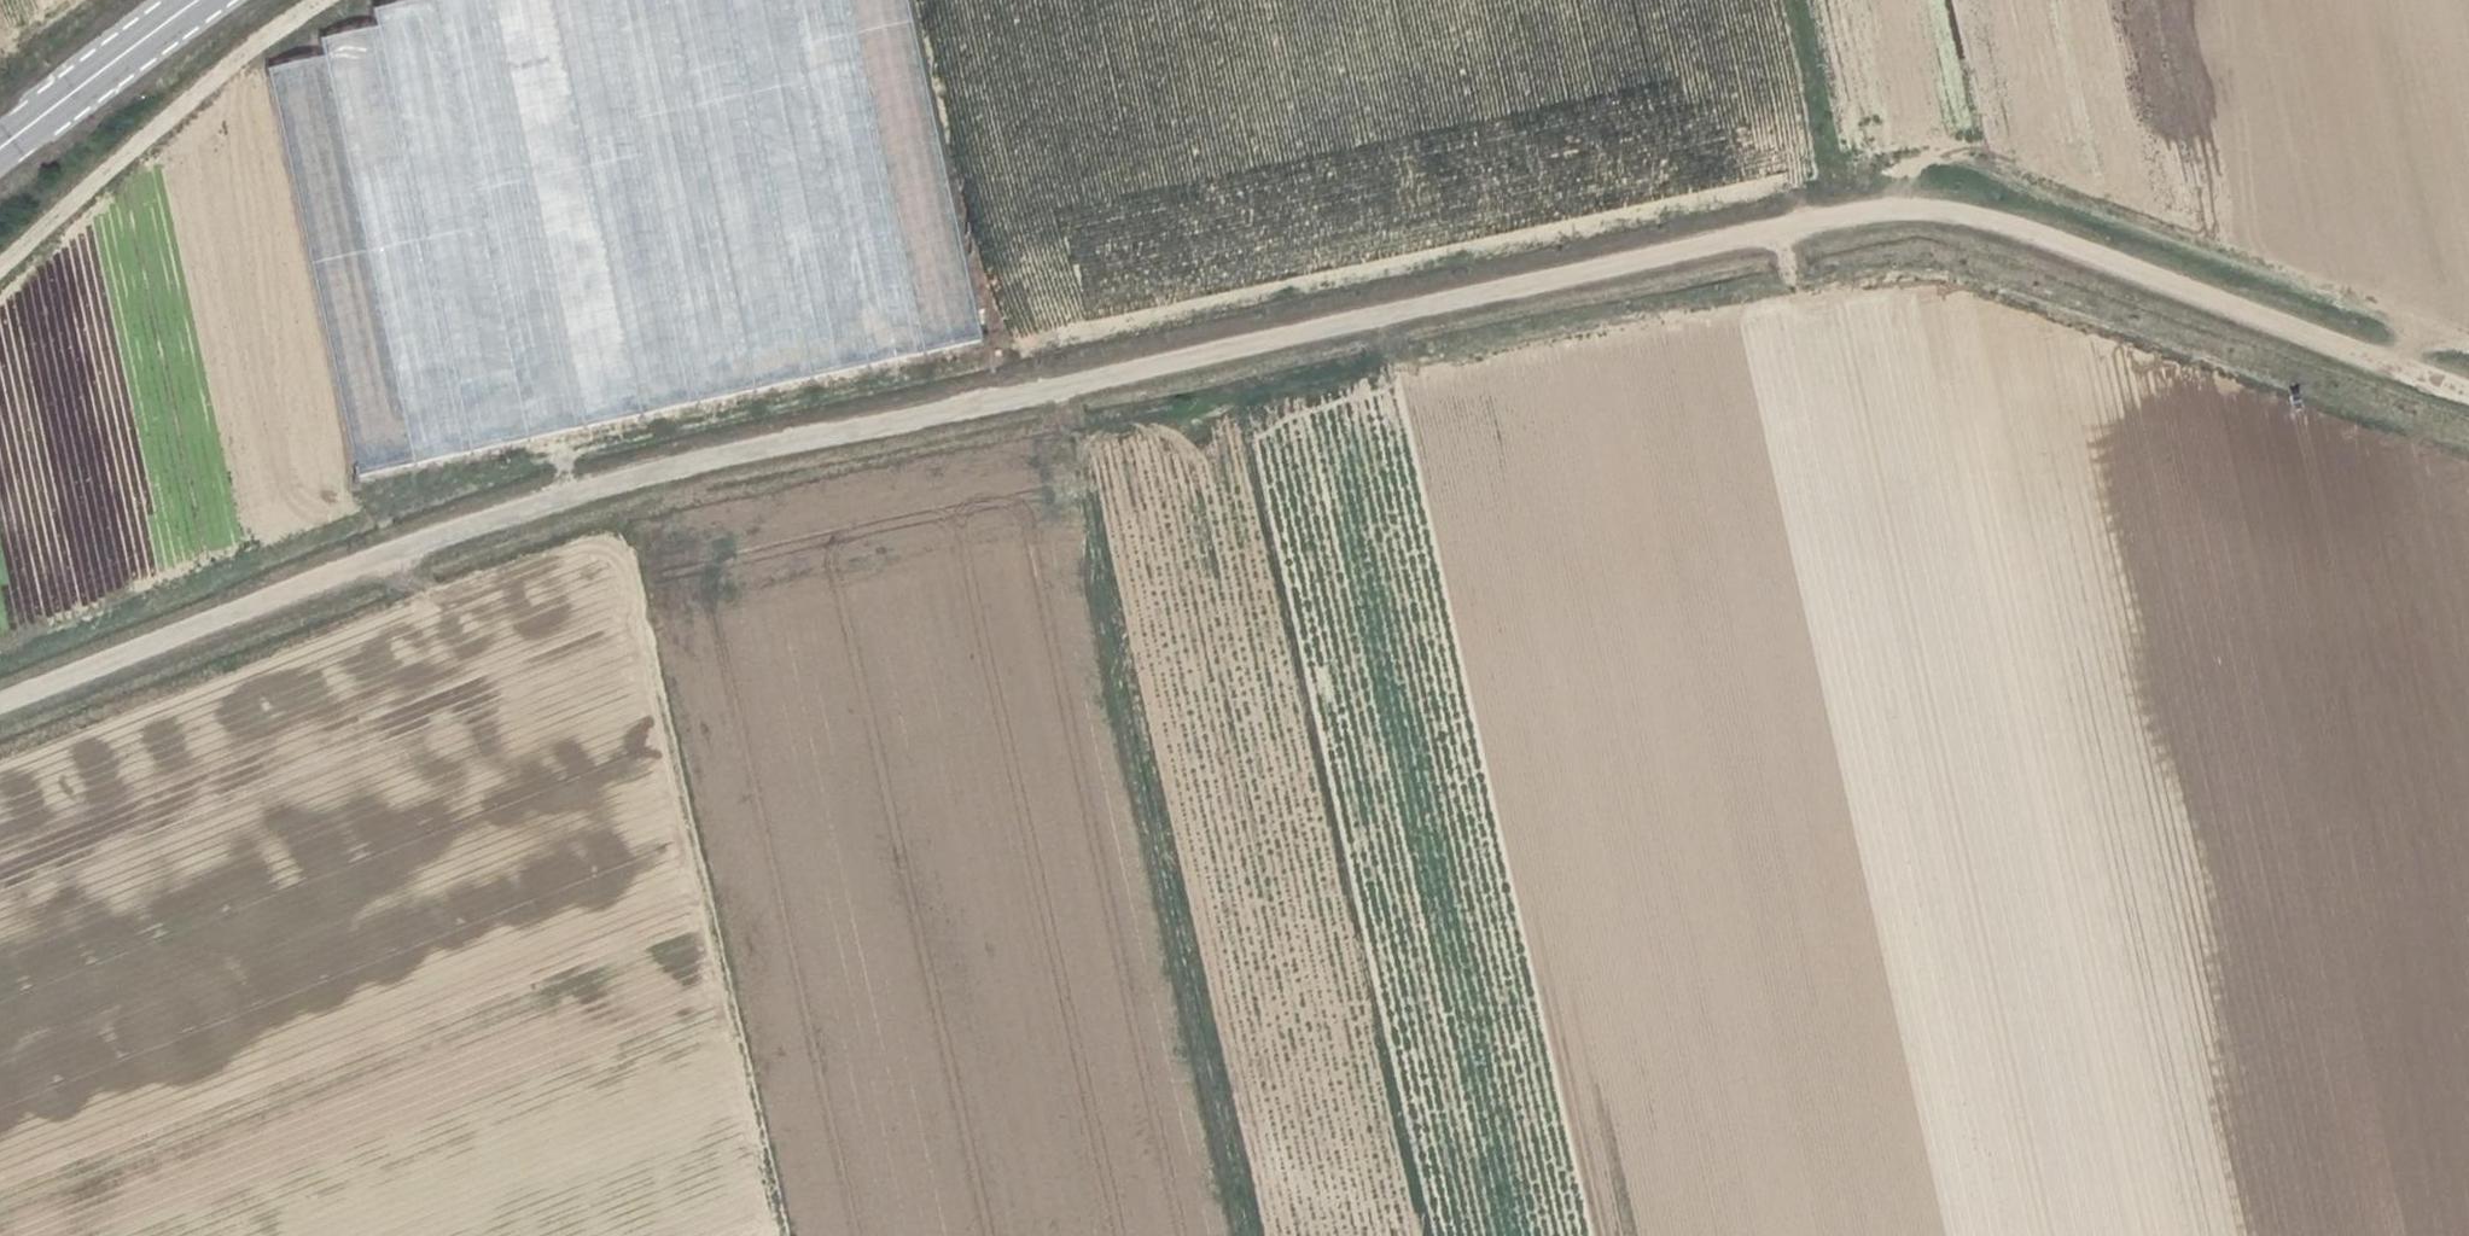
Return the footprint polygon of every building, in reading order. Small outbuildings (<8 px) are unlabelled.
[(972,352),(908,0),(417,0),(367,9),(371,29),(315,39),(319,59),(271,68),(346,478),(666,420),(667,422),(712,400),(972,352)]
